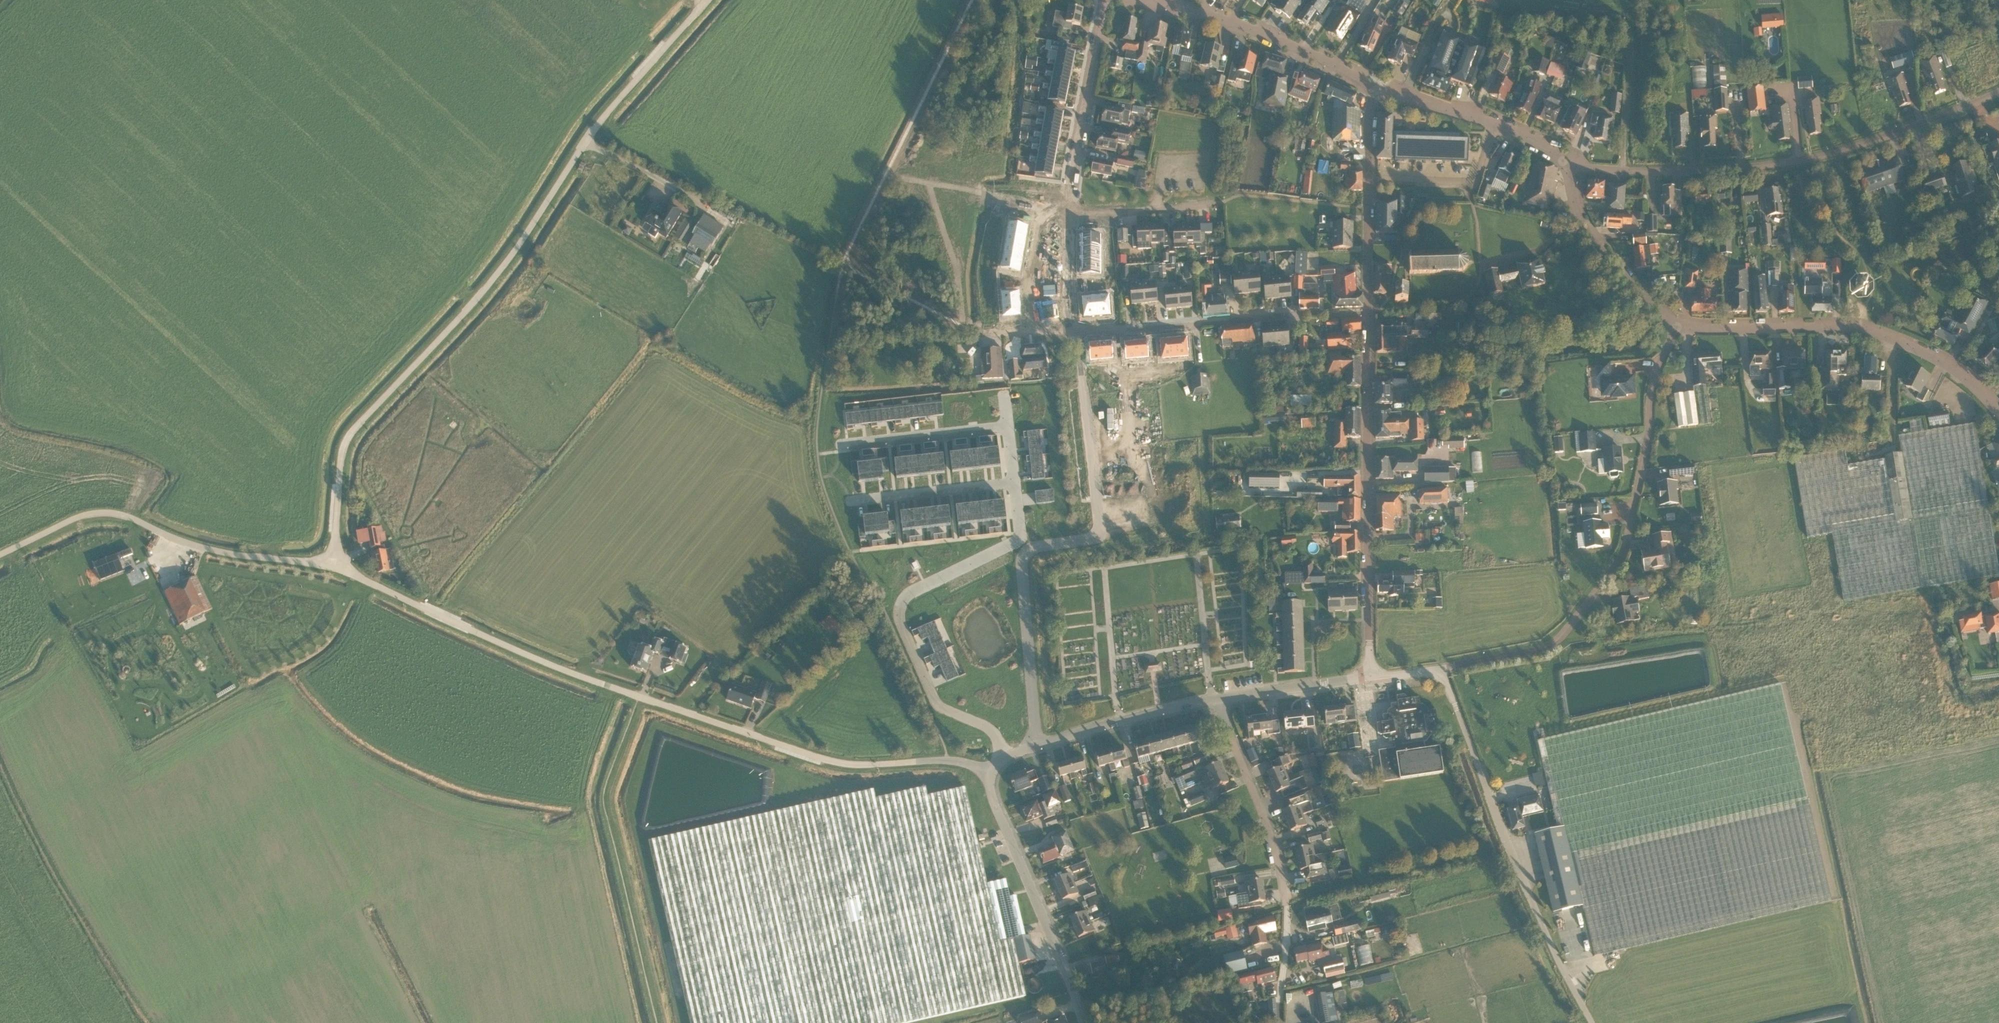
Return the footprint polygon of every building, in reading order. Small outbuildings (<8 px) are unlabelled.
[(1270,4),(1275,8),(1274,10),(1289,20),(1300,4),(1302,5),(1305,0),(1273,0),(1270,4)] [(1316,0),(1306,0),(1299,12),(1301,13),(1296,20),(1309,29),(1319,13),(1311,7),(1316,0)] [(1341,41),(1348,30),(1350,31),(1354,24),(1366,4),(1359,0),(1349,0),(1345,6),(1344,5),(1339,14),(1336,13),(1328,26),(1331,28),(1328,33),(1341,41)] [(1400,18),(1410,3),(1406,0),(1400,0),(1400,1),(1399,1),(1392,12),(1400,18)] [(1869,17),(1869,5),(1858,5),(1858,16),(1869,17)] [(1068,15),(1055,12),(1053,27),(1060,29),(1071,31),(1072,24),(1080,26),(1083,10),(1069,7),(1068,15)] [(1782,14),(1761,16),(1762,29),(1783,27),(1782,14)] [(1129,61),(1136,62),(1140,43),(1133,42),(1136,30),(1135,30),(1137,21),(1125,18),(1123,29),(1121,29),(1120,41),(1124,41),(1122,51),(1126,51),(1125,59),(1129,60),(1129,61)] [(1384,25),(1373,20),(1368,32),(1365,31),(1362,38),(1363,39),(1360,47),(1366,50),(1365,51),(1370,53),(1371,52),(1372,53),(1384,25)] [(1140,43),(1136,62),(1145,64),(1148,45),(1165,48),(1167,40),(1165,40),(1167,27),(1153,23),(1151,31),(1149,30),(1146,44),(1140,43)] [(1188,42),(1190,33),(1177,30),(1174,47),(1181,49),(1179,56),(1182,57),(1187,58),(1191,59),(1194,43),(1190,43),(1188,42)] [(1387,60),(1401,66),(1406,55),(1413,58),(1419,43),(1396,33),(1388,53),(1390,54),(1387,60)] [(1482,48),(1473,45),(1443,34),(1429,71),(1428,71),(1423,85),(1445,93),(1450,80),(1471,88),(1485,50),(1482,48)] [(1057,43),(1068,45),(1069,39),(1058,36),(1057,43)] [(1050,51),(1048,59),(1056,61),(1056,63),(1073,66),(1075,53),(1070,52),(1071,45),(1052,42),(1050,51)] [(1224,73),(1227,58),(1220,56),(1222,49),(1206,45),(1201,65),(1217,69),(1216,71),(1224,73)] [(1891,58),(1894,69),(1915,63),(1912,52),(1891,58)] [(1952,66),(1947,52),(1941,54),(1946,68),(1952,66)] [(1510,59),(1496,53),(1489,70),(1502,76),(1510,59)] [(1588,64),(1591,56),(1583,53),(1581,61),(1588,64)] [(1255,57),(1242,54),(1239,68),(1231,66),(1227,81),(1235,83),(1236,80),(1249,83),(1255,57)] [(1261,104),(1284,109),(1290,79),(1283,77),(1285,72),(1283,72),(1286,61),(1265,55),(1262,65),(1259,64),(1255,78),(1266,80),(1261,104)] [(1036,67),(1038,59),(1027,57),(1025,69),(1032,70),(1032,67),(1036,67)] [(1123,60),(1111,57),(1109,68),(1121,71),(1123,60)] [(1940,71),(1941,70),(1936,57),(1920,63),(1926,78),(1927,77),(1931,87),(1932,86),(1936,95),(1946,91),(1942,80),(1943,80),(1940,71)] [(1048,59),(1047,64),(1055,65),(1054,73),(1053,76),(1054,76),(1070,79),(1073,66),(1056,63),(1056,61),(1048,59)] [(1536,59),(1532,72),(1544,75),(1548,62),(1536,59)] [(1561,80),(1564,72),(1565,70),(1551,65),(1548,75),(1561,80)] [(1728,111),(1725,65),(1712,66),(1715,112),(1728,111)] [(1709,89),(1708,66),(1695,67),(1696,90),(1709,89)] [(1320,77),(1303,71),(1302,74),(1294,72),(1289,92),(1294,94),(1292,98),(1307,103),(1311,91),(1315,93),(1320,77)] [(1046,72),(1045,76),(1053,78),(1051,86),(1051,88),(1052,88),(1068,92),(1070,79),(1054,76),(1053,76),(1054,73),(1046,72)] [(1907,84),(1903,73),(1887,79),(1890,88),(1891,88),(1895,100),(1897,99),(1900,108),(1911,104),(1908,96),(1909,95),(1905,84),(1907,84)] [(1210,86),(1223,89),(1226,77),(1217,75),(1212,77),(1210,86)] [(1490,96),(1503,102),(1507,92),(1508,93),(1512,85),(1505,82),(1507,79),(1499,75),(1490,96)] [(1160,91),(1162,78),(1156,77),(1154,90),(1160,91)] [(1797,79),(1798,89),(1812,88),(1811,77),(1797,79)] [(1527,95),(1524,94),(1517,109),(1528,114),(1536,99),(1540,84),(1531,81),(1527,95)] [(1356,143),(1359,143),(1359,141),(1360,111),(1360,110),(1353,107),(1351,106),(1356,94),(1330,83),(1325,96),(1328,97),(1327,100),(1334,103),(1333,111),(1333,141),(1333,142),(1356,143)] [(1043,84),(1043,89),(1051,90),(1048,101),(1065,105),(1068,92),(1052,88),(1051,88),(1051,86),(1043,84)] [(1762,87),(1746,89),(1749,113),(1765,111),(1762,87)] [(1554,124),(1560,111),(1561,109),(1557,108),(1561,101),(1548,95),(1545,102),(1543,101),(1535,118),(1543,121),(1544,120),(1554,124)] [(1821,115),(1820,111),(1819,99),(1802,101),(1804,115),(1805,115),(1806,124),(1808,124),(1809,135),(1820,134),(1819,125),(1820,125),(1819,115),(1821,115)] [(1621,101),(1612,100),(1611,113),(1620,114),(1621,101)] [(1117,110),(1105,107),(1102,121),(1121,125),(1123,116),(1129,117),(1131,106),(1119,103),(1117,110)] [(1777,130),(1778,141),(1789,140),(1788,130),(1789,130),(1788,120),(1790,120),(1787,104),(1771,106),(1773,121),(1774,120),(1774,121),(1769,122),(1768,124),(1768,128),(1771,129),(1775,129),(1775,130),(1777,130)] [(1578,105),(1575,111),(1569,108),(1563,122),(1565,123),(1563,128),(1563,131),(1569,133),(1576,136),(1588,109),(1578,105)] [(1039,108),(1038,112),(1046,114),(1045,121),(1044,124),(1061,127),(1063,114),(1048,111),(1048,109),(1039,108)] [(1221,118),(1229,120),(1231,111),(1223,109),(1221,118)] [(1675,149),(1686,149),(1685,142),(1687,142),(1687,130),(1688,130),(1687,114),(1671,114),(1671,130),(1673,130),(1673,137),(1675,137),(1675,149)] [(1597,126),(1594,140),(1608,142),(1612,118),(1592,115),(1591,125),(1597,126)] [(1378,116),(1376,159),(1391,160),(1391,158),(1395,158),(1395,160),(1463,163),(1463,158),(1468,158),(1469,140),(1459,140),(1459,135),(1392,133),(1393,116),(1378,116)] [(1704,148),(1715,147),(1714,130),(1717,130),(1716,116),(1700,117),(1701,139),(1703,139),(1704,148)] [(1037,120),(1036,124),(1044,126),(1043,134),(1042,136),(1059,139),(1061,127),(1044,124),(1045,121),(1037,120)] [(1117,143),(1128,145),(1131,133),(1114,129),(1112,136),(1099,134),(1097,147),(1116,151),(1117,143)] [(1034,132),(1033,137),(1042,138),(1040,146),(1040,149),(1057,152),(1059,139),(1042,136),(1043,134),(1034,132)] [(1294,150),(1304,152),(1306,142),(1295,140),(1294,150)] [(1356,143),(1333,142),(1333,156),(1356,156),(1356,143)] [(1995,145),(1991,146),(1991,147),(1984,149),(1989,165),(1996,163),(1998,171),(1998,144),(1995,145)] [(1032,145),(1031,149),(1040,151),(1038,159),(1038,161),(1054,164),(1057,152),(1040,149),(1040,146),(1032,145)] [(1139,161),(1146,162),(1148,153),(1140,152),(1139,161)] [(1517,160),(1506,154),(1499,170),(1495,179),(1505,184),(1510,175),(1517,160)] [(1029,161),(1029,162),(1037,163),(1035,174),(1052,177),(1054,164),(1038,161),(1038,159),(1030,157),(1029,161)] [(1118,158),(1117,165),(1133,168),(1134,161),(1118,158)] [(1872,164),(1873,166),(1857,172),(1864,191),(1902,178),(1895,159),(1880,164),(1879,162),(1872,164)] [(1094,160),(1091,173),(1111,177),(1113,163),(1094,160)] [(1971,173),(1967,164),(1952,169),(1958,186),(1955,187),(1958,194),(1961,193),(1962,197),(1979,191),(1973,172),(1971,173)] [(1554,182),(1557,170),(1533,165),(1525,203),(1550,209),(1556,183),(1554,182)] [(1308,171),(1305,193),(1311,194),(1314,171),(1308,171)] [(1345,180),(1345,191),(1362,191),(1362,174),(1350,174),(1350,180),(1345,180)] [(1923,181),(1927,193),(1947,186),(1943,174),(1923,181)] [(1132,175),(1131,184),(1145,186),(1146,178),(1132,175)] [(1032,187),(1032,178),(1021,178),(1021,187),(1032,187)] [(1587,181),(1586,198),(1603,199),(1603,198),(1608,198),(1607,209),(1623,210),(1625,186),(1609,185),(1609,186),(1604,186),(1604,183),(1587,181)] [(1478,197),(1486,200),(1491,187),(1482,184),(1478,197)] [(1682,192),(1674,192),(1674,188),(1663,189),(1663,200),(1661,203),(1661,208),(1664,208),(1664,216),(1682,216),(1682,192)] [(1782,197),(1779,197),(1778,190),(1766,191),(1767,201),(1765,201),(1767,217),(1784,215),(1782,197)] [(1710,201),(1709,192),(1695,193),(1696,202),(1700,202),(1700,199),(1706,199),(1706,201),(1710,201)] [(1743,204),(1757,202),(1756,192),(1742,193),(1743,204)] [(1404,216),(1404,199),(1396,198),(1396,203),(1376,203),(1376,235),(1397,236),(1397,215),(1404,216)] [(658,234),(666,239),(679,218),(682,214),(668,205),(665,210),(661,216),(653,211),(646,223),(652,227),(648,234),(655,238),(658,234)] [(1643,222),(1644,213),(1637,213),(1636,221),(1643,222)] [(693,234),(694,235),(710,245),(712,246),(724,227),(704,215),(693,234)] [(1631,220),(1631,219),(1631,217),(1623,216),(1607,215),(1606,228),(1623,229),(1623,224),(1631,225),(1631,222),(1631,221),(1631,220)] [(1657,232),(1657,216),(1646,216),(1646,232),(1657,232)] [(693,223),(686,218),(674,237),(682,242),(693,223)] [(1542,221),(1540,227),(1550,229),(1551,223),(1542,221)] [(1163,224),(1150,225),(1150,244),(1163,244),(1163,248),(1168,248),(1168,233),(1163,233),(1163,224)] [(1332,237),(1353,237),(1353,224),(1332,224),(1332,237)] [(628,235),(632,229),(626,225),(622,232),(628,235)] [(1150,249),(1150,244),(1150,225),(1137,225),(1137,234),(1132,234),(1132,248),(1137,248),(1137,249),(1150,249)] [(1199,225),(1186,226),(1186,243),(1196,243),(1196,246),(1199,246),(1199,254),(1204,254),(1204,234),(1199,234),(1199,225)] [(1771,240),(1770,225),(1761,226),(1763,247),(1778,245),(1777,240),(1771,240)] [(1168,233),(1168,248),(1168,252),(1173,252),(1173,246),(1186,246),(1186,243),(1186,226),(1173,226),(1173,233),(1168,233)] [(1010,228),(1008,240),(1027,244),(1029,232),(1010,228)] [(1117,230),(1118,243),(1128,242),(1127,230),(1117,230)] [(1632,235),(1633,247),(1646,245),(1645,234),(1632,235)] [(710,245),(694,235),(690,243),(705,253),(710,245)] [(1353,237),(1332,237),(1332,250),(1353,250),(1353,237)] [(1720,237),(1720,254),(1731,254),(1731,237),(1720,237)] [(1080,239),(1079,253),(1100,253),(1100,239),(1080,239)] [(1008,240),(1006,251),(1025,254),(1027,244),(1008,240)] [(1650,247),(1651,255),(1658,254),(1657,246),(1650,247)] [(1216,256),(1226,255),(1225,247),(1215,248),(1216,256)] [(1651,255),(1650,247),(1635,248),(1637,270),(1652,268),(1651,255)] [(1006,251),(1004,262),(1023,265),(1025,254),(1006,251)] [(1461,252),(1458,251),(1410,252),(1411,276),(1458,275),(1463,273),(1466,270),(1468,265),(1468,261),(1467,258),(1464,255),(1461,252)] [(1294,275),(1306,276),(1307,253),(1296,252),(1294,275)] [(1079,253),(1080,266),(1100,266),(1100,253),(1079,253)] [(1266,262),(1274,261),(1273,253),(1265,254),(1266,262)] [(1284,259),(1290,264),(1295,258),(1288,253),(1284,259)] [(1545,285),(1540,260),(1516,264),(1517,267),(1512,268),(1512,267),(1485,272),(1491,303),(1503,300),(1501,290),(1506,289),(1505,283),(1519,280),(1521,289),(1545,285)] [(1820,270),(1825,270),(1825,260),(1804,260),(1804,270),(1820,270)] [(1840,274),(1840,260),(1832,260),(1832,274),(1840,274)] [(1004,262),(1002,274),(1021,277),(1023,265),(1004,262)] [(1031,262),(1031,315),(1052,315),(1051,262),(1031,262)] [(1185,265),(1186,279),(1193,279),(1192,264),(1185,265)] [(1080,266),(1080,279),(1099,279),(1100,266),(1080,266)] [(1391,266),(1383,266),(1384,275),(1373,276),(1373,295),(1386,295),(1386,287),(1391,287),(1391,266)] [(1335,276),(1334,270),(1320,270),(1321,277),(1323,277),(1323,283),(1332,283),(1334,309),(1362,307),(1362,294),(1356,294),(1355,275),(1335,276)] [(1684,287),(1695,289),(1698,271),(1687,270),(1684,287)] [(1728,270),(1729,313),(1747,312),(1746,292),(1750,292),(1750,270),(1728,270)] [(1219,273),(1220,286),(1231,285),(1230,272),(1219,273)] [(1768,286),(1778,286),(1778,272),(1768,272),(1768,286)] [(1245,275),(1247,294),(1260,293),(1258,273),(1245,275)] [(1247,294),(1245,275),(1232,276),(1234,296),(1247,294)] [(1766,292),(1764,275),(1752,276),(1755,303),(1755,312),(1766,311),(1766,307),(1767,307),(1767,303),(1766,292)] [(1293,290),(1302,290),(1303,277),(1294,277),(1293,290)] [(1276,280),(1278,300),(1290,299),(1288,279),(1276,280)] [(1278,300),(1276,280),(1263,281),(1265,301),(1278,300)] [(1869,291),(1869,285),(1865,281),(1864,280),(1857,281),(1853,286),(1853,289),(1853,291),(1858,296),(1865,296),(1869,291)] [(1832,298),(1822,299),(1822,281),(1805,281),(1805,295),(1812,295),(1812,313),(1832,313),(1832,298)] [(1143,285),(1144,304),(1158,303),(1156,284),(1143,285)] [(1304,292),(1299,293),(1300,310),(1319,309),(1318,292),(1317,292),(1317,284),(1303,285),(1303,291),(1304,290),(1304,292)] [(1144,304),(1143,285),(1130,286),(1131,305),(1144,304)] [(1779,313),(1793,312),(1793,286),(1783,286),(1783,294),(1779,294),(1779,313)] [(1190,289),(1177,290),(1179,309),(1192,308),(1190,289)] [(1179,309),(1177,290),(1164,291),(1166,310),(1179,309)] [(1393,290),(1393,304),(1408,303),(1408,290),(1393,290)] [(1710,297),(1710,291),(1697,290),(1697,297),(1692,297),(1691,313),(1716,313),(1716,297),(1710,297)] [(1020,291),(1002,292),(1003,304),(1020,303),(1020,291)] [(1935,335),(1954,345),(1961,330),(1972,336),(1989,303),(1973,294),(1959,320),(1947,314),(1935,335)] [(1225,298),(1224,295),(1212,296),(1212,300),(1204,300),(1206,317),(1227,315),(1226,298),(1225,298)] [(1107,298),(1094,300),(1096,319),(1109,318),(1107,298)] [(1094,300),(1081,301),(1082,321),(1096,319),(1094,300)] [(1020,303),(1003,304),(1004,316),(1021,314),(1020,303)] [(1440,311),(1429,311),(1429,320),(1441,320),(1440,311)] [(1328,351),(1338,350),(1351,349),(1350,332),(1362,331),(1360,318),(1341,319),(1342,335),(1326,336),(1328,351)] [(1255,343),(1253,325),(1240,326),(1240,327),(1221,328),(1223,349),(1232,348),(1232,345),(1255,343)] [(1287,326),(1274,328),(1276,348),(1289,346),(1287,326)] [(1374,330),(1374,337),(1387,337),(1387,339),(1396,339),(1406,339),(1414,339),(1427,339),(1437,339),(1437,327),(1427,327),(1406,328),(1406,326),(1396,326),(1396,329),(1385,329),(1374,330)] [(1276,348),(1274,328),(1261,329),(1263,349),(1276,348)] [(1387,337),(1374,337),(1375,354),(1407,353),(1406,339),(1396,339),(1387,339),(1387,337)] [(1298,352),(1308,352),(1308,338),(1299,338),(1298,352)] [(1183,340),(1170,341),(1172,361),(1185,359),(1183,340)] [(1170,341),(1157,342),(1159,362),(1172,361),(1170,341)] [(1978,360),(1988,369),(1996,361),(1997,362),(1998,360),(1998,342),(1994,348),(1991,345),(1978,360)] [(1144,343),(1133,344),(1135,361),(1146,360),(1144,343)] [(1046,354),(1042,354),(1041,344),(1022,346),(1024,369),(1047,367),(1046,354)] [(1110,344),(1099,345),(1100,363),(1111,362),(1110,344)] [(1133,344),(1122,345),(1124,362),(1135,361),(1133,344)] [(1099,345),(1088,346),(1089,364),(1100,363),(1099,345)] [(996,352),(996,348),(981,349),(982,357),(981,357),(982,377),(976,378),(976,383),(982,382),(982,379),(1002,378),(1001,352),(996,352)] [(1720,353),(1709,355),(1709,352),(1690,355),(1695,392),(1674,395),(1678,427),(1691,426),(1712,423),(1707,388),(1705,371),(1722,369),(1720,353)] [(1805,369),(1804,352),(1782,353),(1783,368),(1776,369),(1779,390),(1791,388),(1788,369),(1805,369)] [(1846,352),(1827,352),(1827,368),(1820,368),(1820,392),(1839,392),(1839,376),(1846,376),(1846,352)] [(1359,387),(1359,359),(1340,359),(1340,353),(1326,353),(1326,369),(1323,369),(1323,376),(1346,376),(1346,387),(1359,387)] [(1748,354),(1749,371),(1771,370),(1770,353),(1748,354)] [(1861,390),(1880,391),(1880,377),(1875,377),(1876,357),(1865,357),(1864,370),(1862,370),(1861,390)] [(1019,373),(1018,360),(1009,360),(1010,381),(1023,380),(1023,373),(1019,373)] [(1596,364),(1597,377),(1611,376),(1610,363),(1596,364)] [(1916,398),(1923,402),(1929,390),(1922,387),(1929,375),(1915,368),(1906,386),(1919,393),(1916,398)] [(1374,382),(1375,405),(1392,405),(1391,389),(1408,388),(1407,374),(1390,375),(1390,382),(1374,382)] [(1775,386),(1772,386),(1772,375),(1765,375),(1765,386),(1762,386),(1762,396),(1775,396),(1775,386)] [(1191,398),(1200,397),(1210,397),(1209,376),(1190,377),(1191,398)] [(1604,390),(1604,396),(1618,395),(1618,398),(1625,397),(1625,395),(1632,394),(1632,388),(1634,388),(1633,377),(1601,379),(1602,391),(1604,390)] [(1517,385),(1518,395),(1530,394),(1529,384),(1517,385)] [(1886,404),(1886,396),(1878,395),(1877,404),(1886,404)] [(1302,396),(1290,396),(1290,408),(1302,408),(1302,396)] [(1826,396),(1826,404),(1838,404),(1838,396),(1826,396)] [(942,404),(918,406),(919,419),(925,418),(937,417),(943,416),(942,404)] [(919,419),(918,406),(894,409),(894,415),(895,421),(901,421),(913,419),(919,419)] [(894,415),(894,409),(870,412),(871,424),(877,423),(889,422),(895,421),(894,415)] [(1360,410),(1346,410),(1346,423),(1334,423),(1334,450),(1346,450),(1346,438),(1360,438),(1360,410)] [(1400,414),(1389,414),(1389,411),(1374,411),(1375,439),(1401,438),(1401,436),(1410,436),(1411,442),(1424,442),(1423,421),(1412,422),(1412,417),(1401,417),(1400,414)] [(1930,427),(1950,424),(1948,411),(1928,415),(1930,427)] [(871,424),(870,412),(845,414),(847,427),(853,426),(865,425),(871,424)] [(1302,429),(1315,428),(1314,416),(1301,416),(1302,429)] [(1924,432),(1922,420),(1909,422),(1911,434),(1900,436),(1903,454),(1885,456),(1885,459),(1848,465),(1846,450),(1795,459),(1808,538),(1833,533),(1844,601),(1998,576),(1998,569),(1975,424),(1924,432)] [(1027,432),(1028,438),(1029,450),(1030,457),(1042,455),(1039,431),(1027,432)] [(1596,451),(1594,433),(1578,434),(1580,452),(1596,451)] [(1563,452),(1562,437),(1553,438),(1554,453),(1563,452)] [(1463,439),(1447,439),(1448,447),(1464,447),(1463,439)] [(1994,472),(1998,470),(1998,442),(1988,447),(1994,461),(1990,462),(1994,472)] [(1001,467),(998,449),(986,450),(988,468),(990,468),(993,468),(1000,467),(1001,467)] [(1605,472),(1605,474),(1609,474),(1609,477),(1611,479),(1617,478),(1618,477),(1618,473),(1622,473),(1621,471),(1622,470),(1622,465),(1621,465),(1620,457),(1621,456),(1621,451),(1620,450),(1620,449),(1602,450),(1602,459),(1604,459),(1605,466),(1604,467),(1604,471),(1605,472)] [(988,468),(986,450),(974,452),(976,470),(977,470),(984,469),(987,469),(988,468)] [(976,470),(974,452),(962,453),(964,471),(966,471),(969,471),(975,470),(976,470)] [(964,471),(962,453),(950,454),(952,473),(953,473),(959,472),(962,472),(964,471)] [(943,455),(931,457),(933,475),(935,475),(938,474),(944,474),(945,473),(943,455)] [(1045,479),(1042,455),(1030,457),(1030,463),(1032,475),(1032,481),(1045,479)] [(933,475),(931,457),(919,458),(921,476),(922,476),(928,475),(931,475),(933,475)] [(921,476),(919,458),(907,459),(909,478),(910,477),(913,477),(920,476),(921,476)] [(1375,459),(1376,481),(1394,480),(1393,472),(1419,472),(1418,460),(1393,460),(1393,458),(1375,459)] [(881,462),(869,463),(871,482),(878,481),(881,481),(884,480),(883,472),(889,472),(887,459),(881,460),(881,462)] [(909,478),(907,459),(894,461),(896,479),(897,479),(904,478),(907,478),(909,478)] [(871,482),(869,463),(857,465),(857,463),(851,463),(852,476),(858,475),(859,483),(861,483),(864,483),(871,482)] [(1668,467),(1669,477),(1694,475),(1693,465),(1668,467)] [(1455,468),(1448,468),(1448,467),(1424,468),(1424,483),(1448,482),(1448,481),(1455,481),(1455,468)] [(1253,475),(1254,489),(1274,489),(1274,486),(1284,485),(1283,474),(1253,475)] [(1338,488),(1338,498),(1360,498),(1360,477),(1323,477),(1323,488),(1338,488)] [(1676,482),(1658,484),(1660,506),(1676,504),(1675,490),(1677,490),(1676,482)] [(1447,489),(1419,489),(1420,503),(1447,502),(1447,489)] [(1053,490),(1035,492),(1035,493),(1036,504),(1036,505),(1054,503),(1053,490)] [(1375,516),(1376,532),(1394,532),(1394,519),(1400,519),(1400,495),(1376,496),(1377,516),(1375,516)] [(1338,499),(1317,499),(1317,512),(1337,513),(1338,499)] [(1342,501),(1343,522),(1360,522),(1360,501),(1342,501)] [(1006,520),(1004,502),(1003,502),(997,502),(994,503),(992,503),(994,521),(1006,520)] [(994,521),(992,503),(990,503),(987,504),(981,504),(980,504),(982,523),(994,521)] [(982,523),(980,504),(979,504),(973,505),(970,505),(968,506),(970,524),(982,523)] [(1580,505),(1581,515),(1582,515),(1597,514),(1596,504),(1580,505)] [(970,524),(968,506),(966,506),(963,506),(957,507),(956,507),(958,525),(970,524)] [(951,526),(949,508),(948,508),(942,509),(938,509),(937,509),(939,527),(951,526)] [(1463,517),(1463,508),(1450,509),(1450,517),(1455,517),(1463,517)] [(939,527),(937,509),(935,509),(932,510),(925,510),(925,511),(927,529),(939,527)] [(927,529),(925,511),(924,511),(917,511),(914,512),(912,512),(915,530),(927,529)] [(915,530),(912,512),(910,512),(907,513),(901,513),(900,513),(902,532),(915,530)] [(1691,515),(1691,522),(1702,521),(1701,514),(1691,515)] [(888,523),(887,515),(885,515),(882,515),(875,516),(877,534),(889,533),(889,535),(896,535),(894,522),(888,523)] [(877,534),(875,516),(868,517),(865,517),(863,517),(864,526),(858,526),(859,539),(866,538),(865,536),(877,534)] [(1241,529),(1240,516),(1216,518),(1217,531),(1241,529)] [(1600,522),(1584,523),(1586,549),(1601,548),(1601,539),(1609,539),(1608,526),(1605,527),(1603,528),(1600,529),(1600,522)] [(1704,538),(1702,525),(1693,526),(1695,539),(1704,538)] [(377,528),(367,529),(371,548),(373,548),(374,552),(383,551),(382,546),(381,546),(377,528)] [(1337,543),(1338,559),(1346,559),(1346,554),(1360,554),(1359,533),(1331,533),(1331,543),(1337,543)] [(1657,550),(1654,554),(1651,554),(1650,552),(1642,554),(1645,571),(1670,567),(1666,544),(1673,543),(1671,534),(1653,537),(1655,546),(1656,545),(1657,550)] [(389,556),(388,550),(383,551),(374,552),(372,553),(374,562),(376,562),(378,573),(394,570),(392,555),(389,556)] [(123,572),(116,555),(93,564),(100,581),(123,572)] [(1324,574),(1312,574),(1312,563),(1303,563),(1303,578),(1303,584),(1324,584),(1324,574)] [(1301,573),(1284,573),(1284,585),(1301,584),(1301,573)] [(1393,574),(1393,582),(1378,582),(1378,594),(1389,594),(1389,596),(1397,596),(1397,591),(1404,591),(1403,589),(1414,588),(1413,573),(1393,574)] [(1992,600),(1998,599),(1998,584),(1989,585),(1992,600)] [(1329,612),(1343,612),(1342,591),(1343,591),(1343,585),(1339,586),(1339,591),(1328,592),(1329,612)] [(1342,591),(1343,612),(1357,612),(1356,591),(1357,591),(1357,585),(1353,585),(1353,591),(1343,591),(1342,591)] [(1272,600),(1283,600),(1282,586),(1272,586),(1272,600)] [(1646,587),(1630,590),(1631,598),(1638,597),(1639,600),(1648,598),(1646,587)] [(187,645),(208,635),(185,588),(135,613),(159,660),(162,667),(164,672),(161,673),(165,681),(168,680),(172,689),(187,682),(176,660),(169,664),(167,659),(188,649),(187,645)] [(1433,609),(1442,608),(1441,598),(1433,599),(1433,609)] [(1629,602),(1628,599),(1613,602),(1617,625),(1632,622),(1630,612),(1638,610),(1636,601),(1629,602)] [(1276,619),(1282,619),(1282,617),(1302,617),(1301,603),(1281,603),(1281,614),(1276,615),(1276,619)] [(1982,617),(1981,613),(1962,617),(1963,620),(1959,621),(1961,632),(1987,628),(1988,634),(1998,632),(1998,614),(1982,617)] [(822,625),(831,635),(840,628),(832,617),(822,625)] [(1277,633),(1282,633),(1282,631),(1302,631),(1302,617),(1282,617),(1282,619),(1282,628),(1277,628),(1277,633)] [(946,649),(934,622),(923,627),(917,629),(920,635),(922,641),(928,638),(929,641),(930,644),(935,654),(946,649)] [(917,629),(912,632),(914,638),(914,637),(920,635),(917,629)] [(1282,631),(1282,633),(1282,642),(1277,643),(1277,647),(1283,647),(1283,645),(1303,645),(1302,631),(1282,631)] [(664,643),(653,639),(650,649),(639,645),(631,668),(646,673),(653,653),(660,656),(664,643)] [(669,658),(681,663),(687,648),(674,643),(669,658)] [(1283,645),(1283,647),(1283,656),(1277,656),(1277,661),(1283,660),(1283,659),(1303,659),(1303,645),(1283,645)] [(959,677),(946,649),(935,654),(929,657),(932,663),(934,668),(940,666),(941,668),(942,671),(947,682),(959,677)] [(929,657),(924,659),(924,660),(926,665),(932,663),(929,657)] [(1304,672),(1303,659),(1283,659),(1283,660),(1284,671),(1277,671),(1277,675),(1284,675),(1284,673),(1304,672)] [(1161,672),(1160,664),(1144,666),(1145,674),(1161,672)] [(765,702),(768,695),(771,685),(764,683),(759,695),(733,685),(727,700),(751,709),(755,699),(765,703),(765,702)] [(1537,741),(1547,787),(1556,825),(1538,830),(1543,854),(1558,913),(1582,907),(1594,956),(1819,904),(1831,901),(1780,684),(1537,741)] [(1394,746),(1425,742),(1426,742),(1431,735),(1431,734),(1443,732),(1442,724),(1439,722),(1437,722),(1435,711),(1428,712),(1428,709),(1422,705),(1420,705),(1419,698),(1407,700),(1407,698),(1404,696),(1397,697),(1398,704),(1391,705),(1391,710),(1389,710),(1387,712),(1387,715),(1382,716),(1383,723),(1376,724),(1378,734),(1380,736),(1383,736),(1384,738),(1386,740),(1388,740),(1389,745),(1393,744),(1394,746)] [(1344,707),(1325,709),(1327,726),(1346,723),(1356,722),(1354,705),(1344,707)] [(1304,711),(1286,713),(1288,729),(1316,726),(1314,710),(1304,711)] [(1271,715),(1259,717),(1261,732),(1268,731),(1269,735),(1280,734),(1279,721),(1272,722),(1271,715)] [(1261,732),(1259,717),(1247,718),(1249,739),(1255,739),(1254,733),(1261,732)] [(1196,726),(1184,729),(1189,749),(1202,745),(1196,726)] [(1184,729),(1171,732),(1176,752),(1189,749),(1184,729)] [(1347,735),(1349,749),(1360,748),(1358,734),(1347,735)] [(1320,748),(1319,738),(1310,739),(1311,749),(1320,748)] [(1156,739),(1145,742),(1149,759),(1161,756),(1156,739)] [(1145,742),(1133,745),(1138,762),(1149,759),(1145,742)] [(1425,742),(1394,746),(1394,749),(1378,751),(1378,749),(1372,749),(1374,759),(1378,759),(1382,788),(1377,789),(1378,794),(1397,792),(1396,786),(1448,780),(1445,750),(1427,752),(1425,742)] [(1118,748),(1107,751),(1111,768),(1123,765),(1118,748)] [(1283,755),(1282,748),(1274,750),(1275,757),(1283,755)] [(1247,752),(1253,768),(1259,765),(1256,760),(1258,760),(1254,749),(1247,752)] [(1107,751),(1096,754),(1100,771),(1111,768),(1107,751)] [(1307,756),(1311,768),(1317,766),(1314,754),(1307,756)] [(1198,764),(1208,760),(1206,755),(1196,759),(1198,764)] [(1272,783),(1287,776),(1283,767),(1290,764),(1286,756),(1270,763),(1273,770),(1267,773),(1272,783)] [(1082,760),(1070,763),(1074,780),(1086,777),(1082,760)] [(1070,763),(1059,766),(1063,783),(1074,780),(1070,763)] [(1203,782),(1224,773),(1220,763),(1204,769),(1205,771),(1200,773),(1203,782)] [(1148,774),(1140,777),(1137,769),(1129,772),(1134,787),(1151,782),(1148,774)] [(1181,781),(1181,782),(1196,776),(1193,769),(1171,778),(1174,784),(1181,781)] [(1038,780),(1034,771),(1026,774),(1025,771),(1009,777),(1015,792),(1031,786),(1030,783),(1038,780)] [(1228,784),(1224,773),(1203,782),(1206,790),(1212,788),(1213,790),(1228,784)] [(1038,780),(1043,793),(1053,789),(1047,776),(1038,780)] [(1290,783),(1287,776),(1272,783),(1276,793),(1281,791),(1284,798),(1296,793),(1307,788),(1303,777),(1290,783)] [(1321,776),(1314,778),(1316,785),(1323,783),(1321,776)] [(1068,784),(1062,787),(1067,802),(1074,799),(1068,784)] [(1313,789),(1317,799),(1325,796),(1324,793),(1328,792),(1325,784),(1313,789)] [(1133,788),(1136,800),(1143,799),(1139,787),(1133,788)] [(824,803),(649,842),(690,1022),(914,1022),(1026,998),(1019,964),(1022,964),(1024,969),(1034,967),(1033,960),(1036,960),(1031,936),(1025,937),(1016,896),(1011,897),(1007,880),(987,885),(965,789),(928,797),(926,788),(876,800),(874,791),(824,803)] [(1045,802),(1038,805),(1037,802),(1021,808),(1026,822),(1034,819),(1034,820),(1042,816),(1044,820),(1055,816),(1051,807),(1060,804),(1055,791),(1043,796),(1045,802)] [(1183,800),(1187,809),(1207,800),(1203,792),(1183,800)] [(1287,821),(1303,816),(1300,806),(1309,803),(1306,794),(1285,801),(1288,810),(1283,811),(1287,821)] [(1543,812),(1539,795),(1517,800),(1518,806),(1507,809),(1513,829),(1524,826),(1522,817),(1543,812)] [(1145,813),(1137,815),(1140,829),(1148,827),(1145,813)] [(1306,826),(1303,816),(1287,821),(1290,832),(1306,826)] [(1045,822),(1047,828),(1058,823),(1055,817),(1045,822)] [(1316,830),(1326,827),(1323,818),(1313,821),(1316,830)] [(1072,833),(1067,834),(1066,832),(1051,838),(1054,844),(1038,851),(1043,864),(1060,857),(1059,856),(1074,850),(1073,849),(1077,847),(1072,833)] [(1307,835),(1309,842),(1321,839),(1320,832),(1307,835)] [(1324,841),(1330,840),(1328,832),(1322,833),(1324,841)] [(1298,861),(1315,857),(1312,846),(1296,850),(1298,861)] [(1238,867),(1236,857),(1223,860),(1226,870),(1238,867)] [(1306,870),(1307,878),(1327,874),(1325,864),(1316,866),(1315,857),(1298,861),(1300,872),(1306,870)] [(1339,872),(1349,869),(1347,862),(1337,864),(1339,872)] [(1054,880),(1058,890),(1074,883),(1070,873),(1054,880)] [(1235,884),(1234,878),(1214,881),(1215,887),(1235,884)] [(1089,888),(1095,885),(1093,879),(1087,881),(1089,888)] [(1246,894),(1264,891),(1262,881),(1245,883),(1246,894)] [(1074,883),(1058,890),(1063,900),(1078,894),(1074,883)] [(1082,894),(1085,900),(1097,896),(1094,889),(1082,894)] [(1368,894),(1371,903),(1390,898),(1388,889),(1368,894)] [(1226,897),(1224,890),(1216,892),(1217,898),(1226,897)] [(1265,902),(1264,891),(1246,894),(1237,896),(1239,910),(1261,907),(1260,903),(1261,903),(1265,902)] [(1102,902),(1100,895),(1087,900),(1090,907),(1102,902)] [(1319,909),(1318,906),(1304,910),(1309,932),(1323,929),(1323,926),(1331,924),(1331,922),(1341,920),(1338,905),(1329,906),(1319,909)] [(1232,919),(1232,914),(1225,915),(1224,910),(1218,911),(1217,911),(1218,921),(1219,921),(1220,921),(1232,919)] [(1074,928),(1090,921),(1085,911),(1070,918),(1074,928)] [(1277,932),(1274,918),(1266,920),(1266,921),(1250,924),(1255,946),(1266,943),(1264,934),(1277,932)] [(1094,931),(1090,921),(1074,928),(1078,938),(1094,931)] [(1361,930),(1359,921),(1343,924),(1345,934),(1361,930)] [(1236,926),(1225,929),(1228,940),(1238,938),(1236,926)] [(1343,927),(1337,929),(1336,926),(1333,927),(1335,936),(1344,934),(1343,927)] [(1393,926),(1381,928),(1383,935),(1395,933),(1393,926)] [(1332,938),(1334,947),(1348,943),(1346,935),(1332,938)] [(1323,950),(1322,944),(1294,950),(1297,963),(1309,960),(1309,963),(1325,959),(1325,957),(1329,956),(1328,949),(1323,950)] [(1373,955),(1372,950),(1371,950),(1370,946),(1361,947),(1363,957),(1373,955)] [(1247,968),(1243,952),(1223,957),(1227,973),(1247,968)] [(1105,956),(1106,964),(1119,961),(1117,954),(1105,956)] [(1171,967),(1180,970),(1183,960),(1174,957),(1171,967)] [(1322,963),(1325,978),(1345,974),(1341,959),(1322,963)] [(1090,964),(1074,968),(1077,977),(1090,973),(1091,979),(1100,977),(1099,973),(1106,971),(1103,961),(1090,964)] [(1256,980),(1258,986),(1276,981),(1273,970),(1238,978),(1240,984),(1256,980)] [(1341,1008),(1350,1007),(1347,989),(1338,991),(1341,1008)] [(1243,994),(1246,1009),(1253,1008),(1252,1003),(1254,1002),(1251,992),(1243,994)] [(1315,996),(1320,1022),(1329,1022),(1324,994),(1315,996)] [(1038,1013),(1018,1020),(1020,1022),(1042,1022),(1038,1013)]
